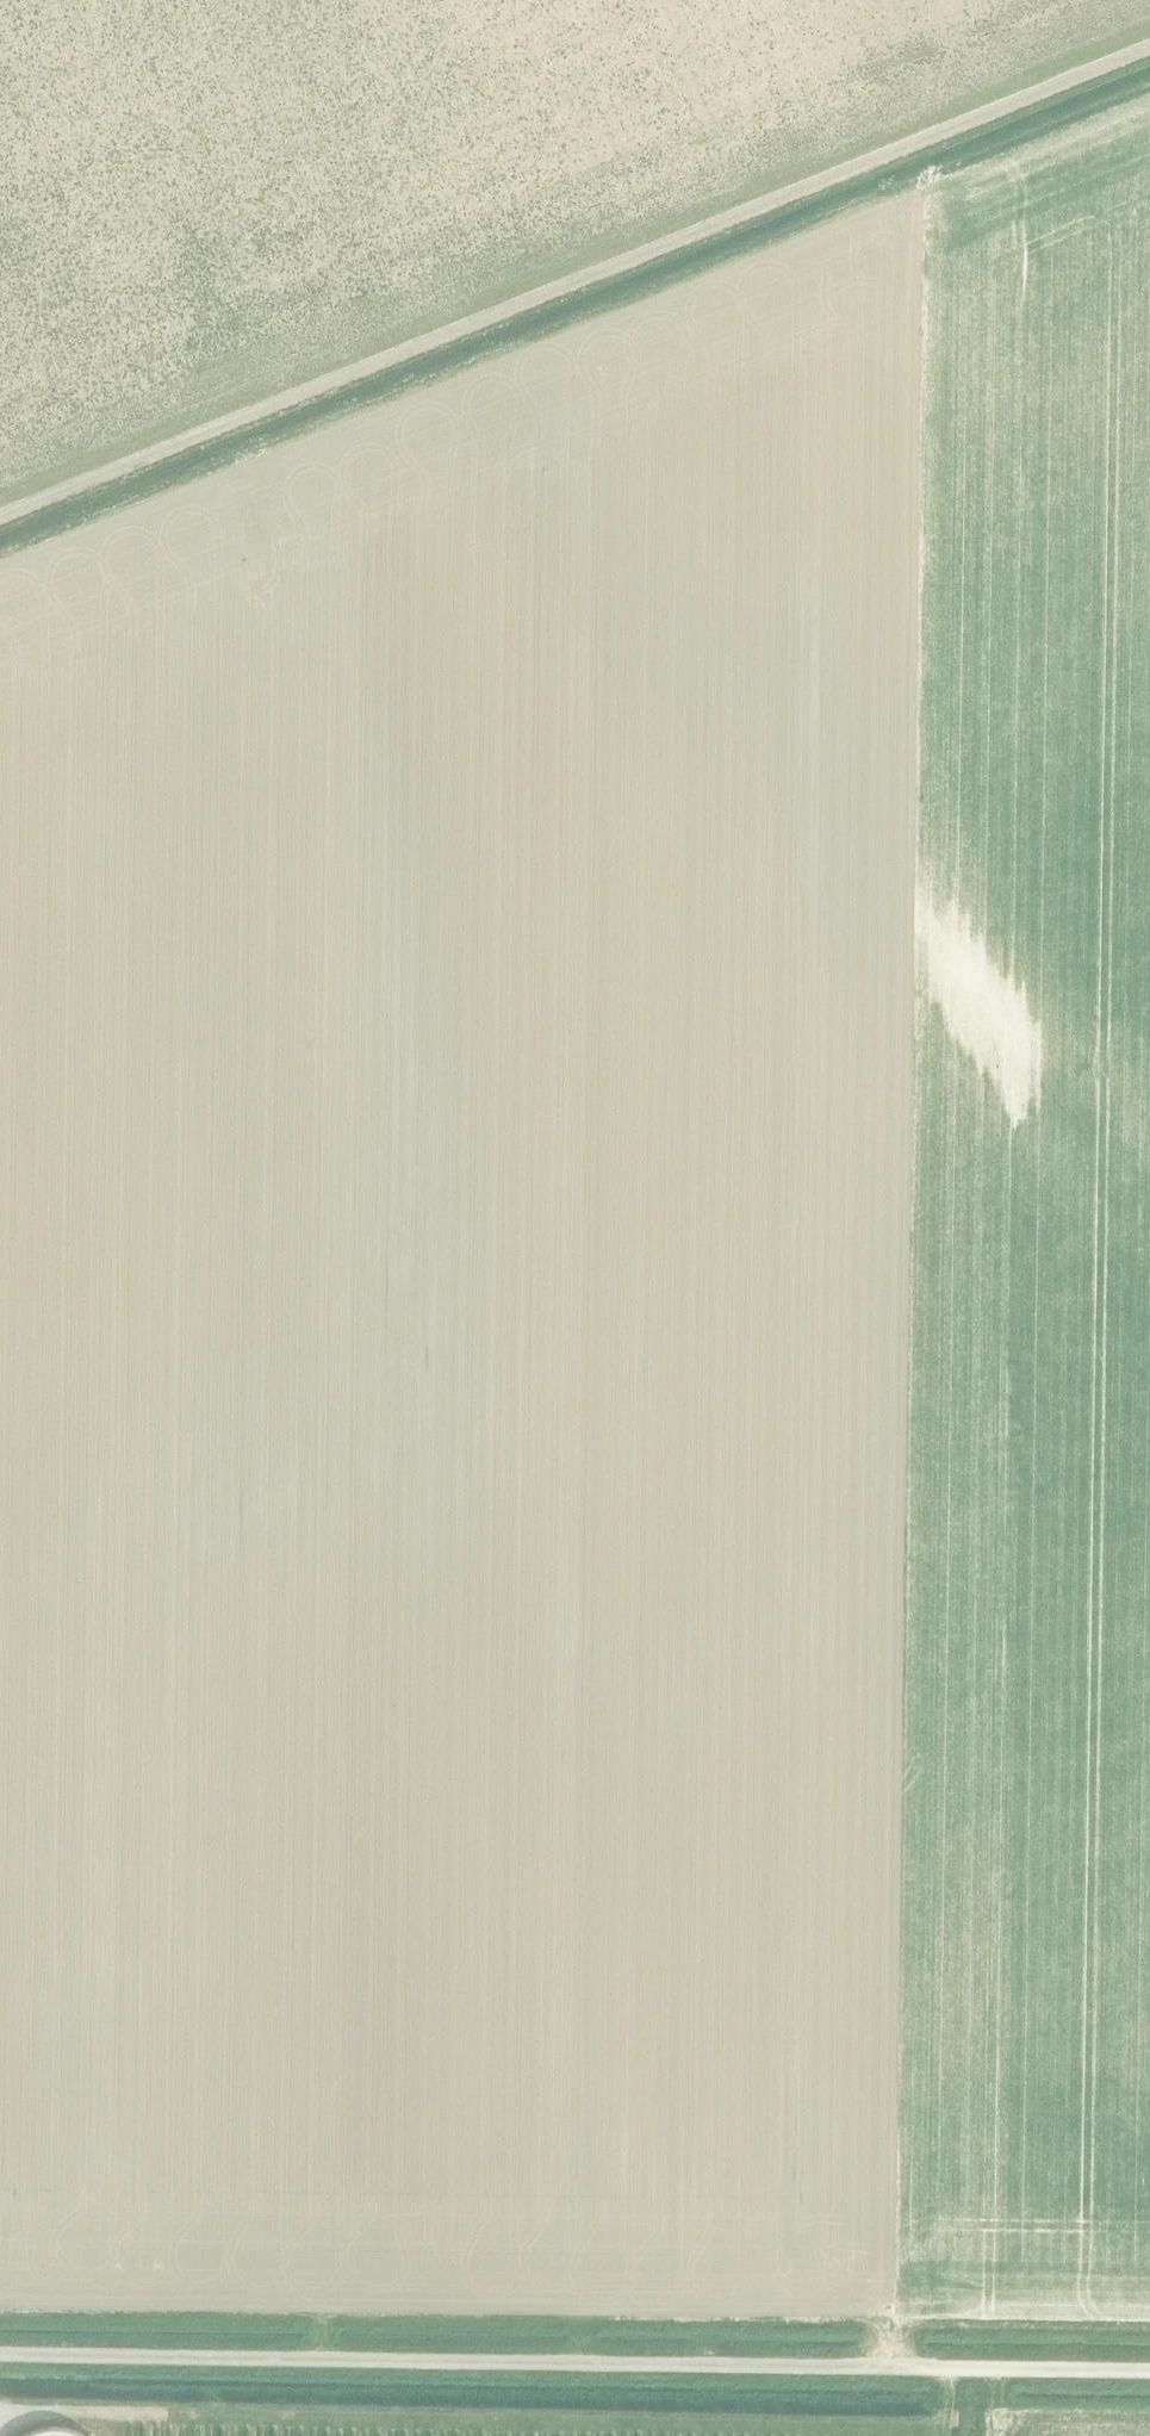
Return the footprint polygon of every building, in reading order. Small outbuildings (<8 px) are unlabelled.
[(81,2434),(70,2429),(56,2427),(40,2428),(26,2434),(24,2435),(84,2435),(81,2434)]
